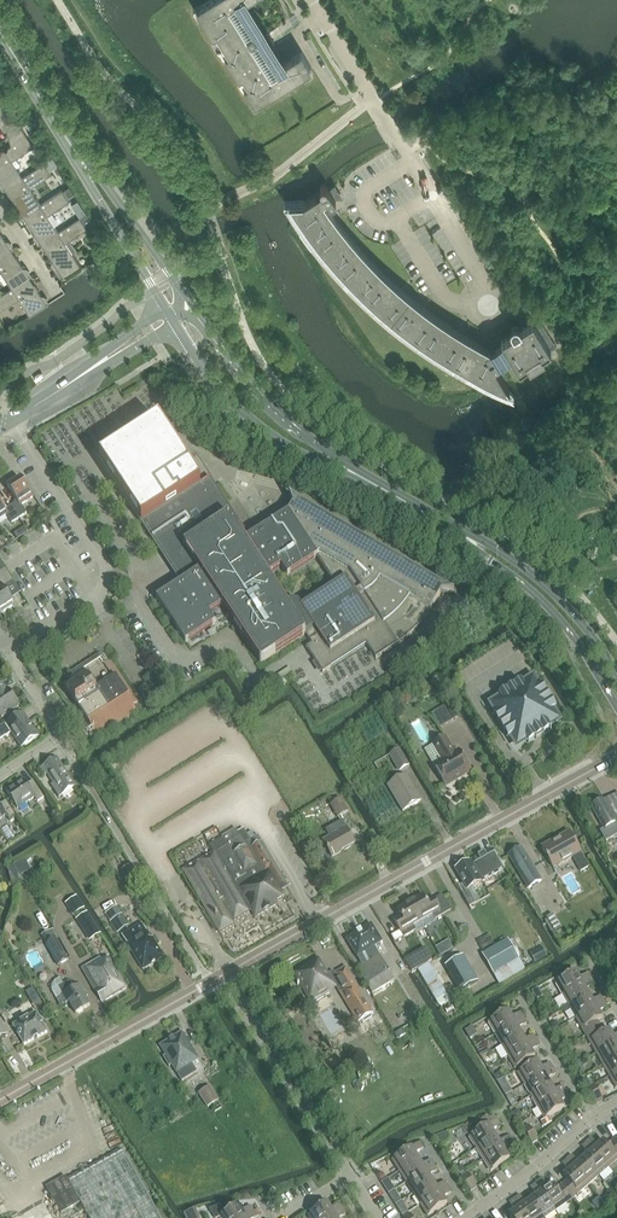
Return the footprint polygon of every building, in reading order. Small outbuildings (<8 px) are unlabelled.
[(260,49),(254,40),(257,37),(254,32),(250,34),(233,6),(240,2),(241,4),(248,0),(210,0),(196,8),(256,104),(312,69),(302,51),(279,65),(281,68),(274,72),(260,49)] [(8,187),(23,177),(12,161),(34,147),(22,129),(9,138),(13,144),(0,153),(0,179),(3,180),(8,187)] [(46,166),(50,171),(57,166),(52,158),(45,163),(46,166)] [(21,207),(25,214),(26,215),(41,205),(30,188),(52,174),(46,166),(45,163),(23,177),(8,187),(6,188),(11,196),(10,196),(17,207),(21,207)] [(321,187),(321,188),(321,189),(321,190),(321,191),(322,191),(327,199),(330,203),(331,204),(332,204),(333,204),(334,204),(335,204),(336,203),(336,202),(337,201),(336,200),(336,199),(333,194),(337,191),(334,186),(329,189),(327,186),(327,185),(326,185),(325,184),(324,184),(323,184),(323,185),(322,185),(321,186),(321,187)] [(70,186),(62,190),(67,197),(68,198),(75,194),(70,186)] [(41,205),(26,215),(25,214),(24,215),(29,223),(28,224),(35,234),(39,235),(43,242),(44,242),(59,232),(48,215),(70,201),(68,198),(67,197),(62,190),(41,205)] [(304,202),(290,203),(295,211),(299,216),(301,220),(304,224),(305,225),(309,231),(305,234),(308,238),(311,242),(311,243),(314,245),(316,249),(318,251),(319,252),(322,256),(325,260),(328,263),(331,267),(334,270),(335,271),(337,274),(340,277),(342,279),(344,280),(347,284),(350,287),(353,290),(356,293),(360,297),(361,298),(363,300),(366,303),(368,305),(370,306),(373,309),(377,312),(380,315),(384,318),(387,321),(388,322),(391,324),(395,327),(397,329),(398,330),(402,333),(406,336),(409,338),(409,339),(413,341),(417,344),(418,345),(421,347),(424,349),(427,351),(428,352),(432,354),(436,357),(440,359),(444,362),(448,364),(449,365),(452,367),(456,369),(458,370),(461,365),(467,369),(476,374),(483,377),(489,380),(498,384),(506,388),(511,390),(506,382),(495,365),(511,355),(520,370),(528,364),(529,364),(527,361),(533,357),(534,357),(540,353),(542,356),(543,355),(551,350),(549,346),(546,341),(543,337),(541,333),(538,329),(536,325),(520,335),(505,344),(503,340),(500,341),(498,342),(491,339),(486,350),(485,350),(479,347),(479,346),(464,338),(450,329),(449,329),(435,319),(421,309),(408,298),(407,298),(394,287),(394,286),(382,275),(381,275),(370,263),(369,263),(369,262),(358,250),(357,250),(346,237),(336,224),(336,223),(335,223),(326,210),(325,209),(316,195),(315,195),(305,202),(304,202)] [(80,217),(59,232),(44,242),(43,242),(42,242),(47,250),(46,251),(53,261),(57,262),(66,275),(81,266),(66,243),(88,228),(80,217)] [(9,252),(9,251),(4,244),(5,240),(0,233),(0,258),(9,252)] [(22,271),(23,267),(16,257),(15,258),(10,250),(9,251),(9,252),(0,258),(0,273),(2,272),(12,288),(12,289),(27,279),(27,278),(22,271)] [(40,299),(41,295),(34,284),(33,285),(28,278),(27,278),(27,279),(12,289),(12,288),(0,296),(0,312),(19,299),(30,316),(45,306),(40,299)] [(512,327),(512,328),(512,329),(512,330),(514,333),(515,333),(521,329),(519,326),(518,325),(517,324),(516,324),(515,324),(514,324),(514,325),(513,325),(512,326),(512,327)] [(211,477),(201,483),(159,420),(128,440),(100,458),(130,504),(145,527),(156,545),(160,542),(185,580),(157,598),(186,643),(216,623),(210,613),(223,605),(262,663),(274,655),(306,634),(313,644),(307,647),(323,672),(367,644),(376,658),(400,643),(404,640),(407,637),(411,635),(414,631),(417,628),(420,625),(423,621),(426,618),(429,614),(431,610),(432,609),(442,592),(455,593),(455,592),(290,496),(293,504),(288,512),(250,537),(211,478),(211,477)] [(234,474),(255,513),(269,506),(247,467),(234,474)] [(11,505),(20,518),(27,513),(22,505),(33,497),(21,478),(20,479),(19,477),(17,477),(8,483),(8,484),(9,486),(8,487),(17,501),(11,505)] [(11,505),(5,509),(0,501),(0,519),(7,514),(12,523),(20,518),(11,505)] [(14,581),(5,568),(0,572),(0,611),(1,610),(2,611),(4,612),(13,606),(13,604),(12,603),(13,602),(4,587),(14,581)] [(73,685),(67,689),(89,724),(85,727),(84,731),(87,736),(91,737),(111,724),(113,726),(137,710),(134,705),(138,702),(111,660),(109,662),(104,655),(99,654),(70,673),(75,680),(73,680),(72,684),(73,685)] [(492,705),(497,714),(494,716),(508,739),(512,736),(517,745),(526,740),(529,743),(528,741),(535,737),(536,739),(537,738),(534,735),(541,730),(543,734),(544,734),(543,732),(549,728),(551,730),(551,729),(549,726),(558,720),(552,711),(556,709),(542,686),(538,688),(533,679),(524,685),(521,681),(499,695),(501,699),(492,705)] [(0,684),(0,714),(2,717),(19,706),(4,682),(0,684)] [(450,704),(444,707),(452,721),(458,718),(450,704)] [(409,715),(426,743),(438,735),(422,707),(409,715)] [(39,736),(24,712),(0,728),(0,741),(12,733),(22,748),(39,736)] [(446,737),(433,744),(443,760),(434,765),(446,786),(471,771),(459,750),(455,753),(446,737)] [(400,749),(390,754),(400,771),(410,765),(400,749)] [(346,761),(363,759),(362,750),(345,753),(346,761)] [(57,758),(41,768),(45,775),(48,773),(55,784),(52,785),(60,797),(76,787),(57,758)] [(406,775),(387,785),(403,812),(421,801),(406,775)] [(6,791),(18,808),(35,797),(38,802),(44,797),(33,780),(27,784),(25,781),(18,785),(17,784),(6,791)] [(592,807),(604,829),(601,831),(606,840),(616,834),(616,793),(592,807)] [(340,816),(347,812),(340,799),(333,803),(340,816)] [(6,814),(11,822),(17,818),(6,800),(0,804),(0,818),(6,814)] [(356,845),(344,824),(327,833),(331,840),(324,843),(333,860),(343,854),(342,853),(356,845)] [(215,853),(184,871),(221,933),(236,925),(234,921),(252,911),(256,917),(278,904),(276,902),(285,897),(281,890),(288,886),(259,836),(256,837),(251,840),(248,835),(244,829),(238,832),(236,829),(223,837),(224,838),(211,846),(215,853)] [(581,870),(588,866),(569,832),(542,848),(553,868),(574,856),(581,870)] [(522,847),(509,855),(529,889),(542,881),(522,847)] [(485,852),(470,860),(482,882),(497,873),(504,869),(501,864),(496,855),(492,848),(485,852)] [(24,860),(16,865),(20,871),(28,866),(24,860)] [(458,868),(456,869),(465,885),(459,888),(467,901),(472,898),(473,898),(468,889),(481,882),(469,862),(467,863),(466,860),(464,860),(457,864),(456,866),(458,868)] [(131,864),(122,869),(127,877),(135,873),(131,864)] [(543,887),(537,889),(541,899),(547,897),(543,887)] [(428,917),(431,922),(443,915),(451,910),(442,895),(435,900),(433,897),(426,901),(423,895),(410,902),(421,921),(428,917)] [(472,898),(467,901),(469,906),(475,903),(472,898)] [(413,925),(421,921),(410,902),(397,909),(403,918),(396,922),(404,937),(416,930),(413,925)] [(129,917),(125,919),(117,906),(106,913),(117,932),(132,923),(129,917)] [(555,907),(548,911),(555,923),(562,919),(555,907)] [(87,912),(77,919),(85,931),(95,924),(87,912)] [(122,935),(127,943),(144,970),(165,957),(158,946),(160,944),(155,936),(152,938),(142,923),(122,935)] [(382,942),(372,925),(347,939),(362,964),(357,967),(373,993),(395,980),(375,947),(382,942)] [(52,930),(42,936),(46,943),(56,938),(52,930)] [(56,938),(46,944),(58,965),(68,959),(56,938)] [(485,953),(482,954),(494,974),(520,959),(508,940),(496,946),(485,953)] [(543,947),(531,954),(535,962),(547,956),(543,947)] [(425,948),(405,959),(413,972),(418,969),(428,963),(433,960),(425,948)] [(463,955),(445,966),(461,992),(479,982),(463,955)] [(101,958),(83,968),(103,1002),(127,988),(109,956),(102,960),(101,958)] [(319,958),(294,973),(312,1003),(330,993),(328,989),(335,984),(340,992),(343,991),(362,1021),(374,1014),(346,967),(334,975),(335,976),(331,978),(319,958)] [(418,969),(423,979),(433,972),(428,963),(418,969)] [(556,983),(563,995),(591,978),(588,973),(580,978),(576,971),(556,983)] [(563,995),(569,1006),(589,995),(586,989),(595,984),(591,978),(563,995)] [(59,987),(64,995),(68,1002),(70,1001),(76,1013),(91,1005),(81,986),(74,989),(70,981),(59,987)] [(443,989),(433,995),(440,1007),(450,1000),(443,989)] [(593,1000),(589,995),(569,1006),(576,1017),(604,1001),(601,995),(593,1000)] [(576,1017),(586,1035),(601,1027),(597,1021),(603,1018),(599,1011),(608,1007),(604,1001),(576,1017)] [(501,1009),(493,1014),(495,1018),(504,1013),(501,1009)] [(488,1022),(495,1034),(524,1017),(521,1012),(512,1017),(509,1010),(504,1013),(495,1018),(488,1022)] [(48,1032),(37,1012),(14,1026),(25,1045),(34,1040),(35,1040),(35,1039),(38,1037),(38,1038),(39,1037),(48,1032)] [(527,1023),(524,1017),(495,1034),(502,1045),(522,1034),(519,1028),(527,1023)] [(597,1053),(616,1041),(616,1034),(613,1036),(610,1030),(604,1033),(601,1027),(586,1035),(597,1053)] [(403,1029),(395,1034),(398,1038),(406,1034),(403,1029)] [(178,1073),(178,1072),(183,1080),(197,1071),(192,1063),(199,1058),(183,1032),(161,1046),(167,1056),(165,1057),(171,1066),(173,1065),(178,1073)] [(502,1045),(508,1056),(537,1040),(534,1034),(525,1039),(522,1034),(502,1045)] [(540,1046),(537,1040),(508,1056),(515,1068),(535,1057),(532,1051),(540,1046)] [(597,1053),(603,1064),(616,1056),(616,1041),(597,1053)] [(610,1076),(616,1072),(616,1056),(603,1064),(610,1076)] [(337,1058),(324,1066),(330,1075),(342,1068),(337,1058)] [(518,1073),(525,1084),(553,1068),(550,1062),(541,1067),(538,1061),(518,1073)] [(556,1074),(553,1068),(525,1084),(531,1096),(551,1084),(548,1078),(556,1074)] [(500,1073),(494,1076),(497,1082),(503,1078),(500,1073)] [(590,1079),(585,1082),(588,1088),(594,1085),(590,1079)] [(555,1090),(551,1084),(531,1096),(538,1107),(566,1091),(563,1085),(555,1090)] [(594,1085),(588,1088),(597,1103),(603,1099),(595,1084),(594,1085)] [(199,1093),(208,1107),(219,1100),(210,1086),(199,1093)] [(334,1090),(327,1094),(332,1102),(338,1098),(334,1090)] [(538,1107),(545,1119),(541,1121),(544,1126),(552,1121),(549,1116),(565,1107),(561,1101),(569,1096),(566,1091),(538,1107)] [(518,1110),(512,1114),(516,1120),(517,1119),(522,1116),(518,1110)] [(496,1136),(493,1130),(501,1125),(497,1119),(495,1115),(489,1119),(488,1116),(476,1124),(480,1130),(469,1137),(477,1148),(496,1136)] [(468,1124),(463,1127),(467,1134),(472,1131),(468,1124)] [(529,1125),(523,1129),(532,1143),(539,1140),(529,1125)] [(500,1141),(496,1136),(477,1148),(484,1159),(511,1142),(508,1136),(500,1141)] [(616,1160),(616,1143),(614,1140),(608,1145),(604,1140),(598,1145),(592,1138),(587,1142),(609,1167),(616,1160)] [(392,1160),(400,1171),(419,1159),(416,1153),(424,1148),(420,1142),(392,1160)] [(515,1147),(511,1142),(484,1159),(491,1171),(511,1158),(507,1152),(515,1147)] [(588,1154),(584,1158),(599,1176),(609,1167),(587,1142),(582,1146),(588,1154)] [(572,1155),(567,1159),(589,1184),(599,1176),(584,1158),(579,1162),(572,1155)] [(423,1164),(419,1159),(400,1171),(407,1182),(434,1165),(431,1159),(423,1164)] [(567,1180),(562,1185),(573,1198),(589,1184),(567,1159),(562,1164),(569,1171),(563,1176),(567,1180)] [(407,1182),(414,1193),(433,1181),(430,1175),(438,1170),(434,1165),(407,1182)] [(468,1173),(462,1176),(471,1191),(477,1187),(468,1173)] [(65,1176),(46,1187),(61,1213),(80,1202),(65,1176)] [(542,1180),(536,1184),(555,1211),(573,1198),(562,1185),(557,1189),(553,1184),(547,1188),(542,1180)] [(437,1186),(433,1181),(414,1193),(421,1204),(448,1187),(445,1181),(437,1186)] [(536,1184),(531,1187),(536,1195),(531,1199),(544,1217),(555,1211),(536,1184)] [(448,1187),(421,1204),(428,1216),(448,1203),(444,1197),(452,1192),(448,1187)] [(531,1199),(526,1203),(520,1195),(515,1199),(528,1217),(544,1217),(531,1199)] [(16,1206),(13,1196),(0,1201),(0,1210),(1,1212),(16,1206)] [(515,1199),(510,1202),(515,1210),(509,1214),(512,1217),(528,1217),(515,1199)] [(310,1217),(328,1217),(343,1209),(339,1203),(331,1208),(327,1202),(308,1215),(310,1217)] [(219,1217),(243,1217),(246,1216),(254,1211),(250,1206),(242,1211),(238,1205),(230,1210),(226,1204),(209,1209),(215,1217),(219,1217)] [(186,1213),(188,1217),(193,1217),(199,1215),(196,1209),(186,1213)] [(346,1214),(343,1209),(328,1217),(340,1217),(346,1214)]
